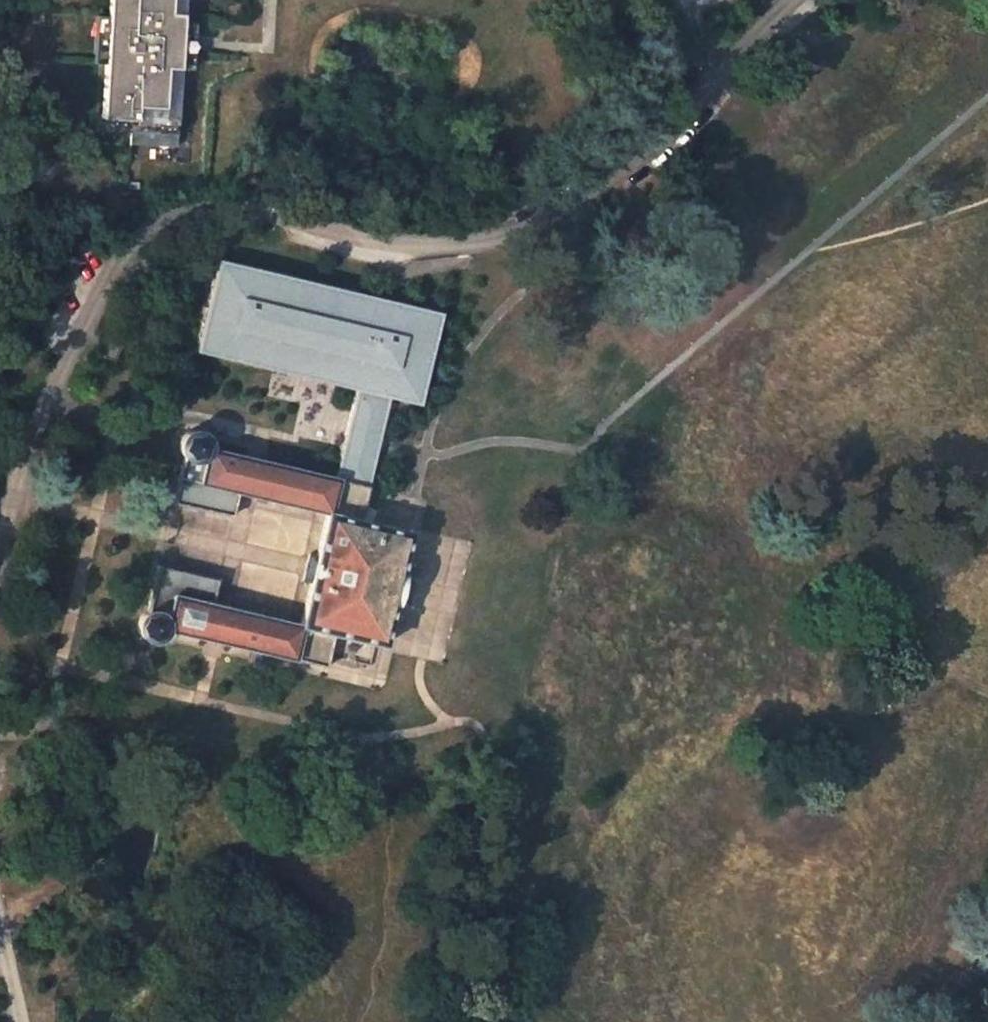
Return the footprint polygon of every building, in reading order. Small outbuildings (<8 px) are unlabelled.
[(103,119),(177,117),(180,0),(106,0),(103,119)] [(423,405),(445,312),(218,258),(196,345),(358,384),(335,479),(266,463),(268,453),(205,438),(205,437),(204,434),(198,432),(192,432),(186,434),(183,436),(180,442),(180,449),(182,453),(184,455),(173,502),(232,516),(237,493),(327,513),(314,570),(301,623),(333,632),(375,642),(382,643),(392,601),(398,575),(408,533),(363,520),(382,442),(393,398),(423,405)] [(300,629),(211,608),(218,578),(158,564),(146,613),(144,614),(140,617),(138,621),(137,624),(139,630),(144,636),(150,638),(158,638),(164,631),(165,626),(326,663),(327,655),(333,632),(301,623),(300,629)] [(398,575),(392,601),(405,604),(411,578),(398,575)] [(327,655),(370,665),(375,642),(333,632),(327,655)]
